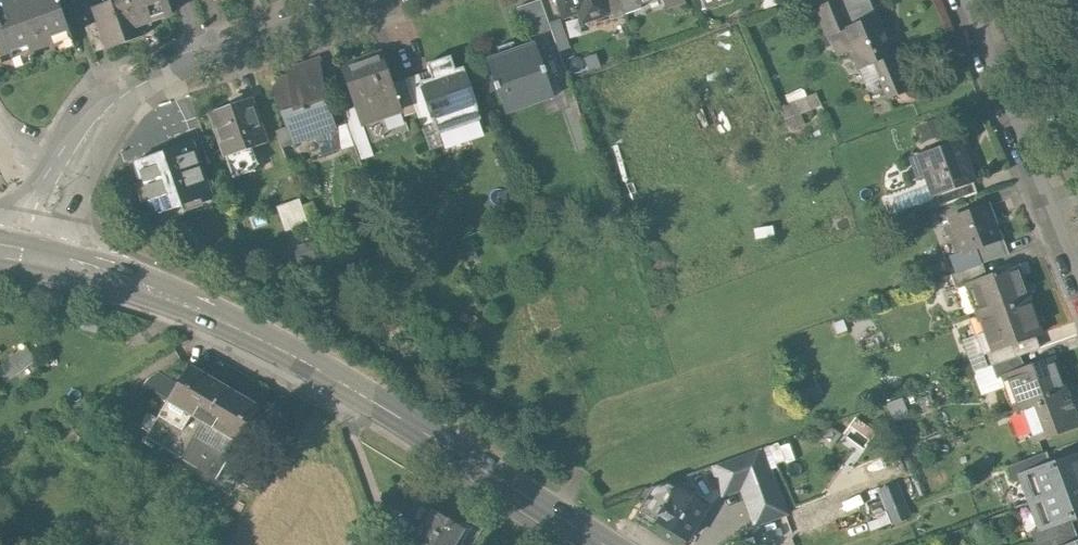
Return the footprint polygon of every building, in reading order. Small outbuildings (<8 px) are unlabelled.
[(0,4),(0,26),(10,52),(13,61),(42,50),(71,39),(56,0),(9,0),(0,4)] [(111,51),(137,42),(133,31),(173,17),(167,0),(122,0),(123,2),(97,11),(101,22),(110,48),(111,51)] [(564,22),(579,17),(583,27),(610,17),(603,0),(556,0),(564,22)] [(640,8),(638,0),(603,0),(610,17),(612,23),(642,12),(640,8)] [(668,13),(685,6),(683,0),(663,0),(668,13)] [(731,0),(700,0),(704,11),(732,1),(731,0)] [(828,35),(852,25),(842,0),(838,0),(817,9),(828,35)] [(1077,13),(1077,0),(1064,0),(1071,16),(1077,13)] [(529,40),(551,31),(549,26),(540,1),(518,10),(529,40)] [(858,70),(874,63),(893,55),(876,15),(852,25),(828,35),(837,56),(850,50),(858,70)] [(96,53),(110,48),(101,22),(87,26),(96,53)] [(560,22),(549,26),(551,31),(559,54),(570,50),(560,22)] [(10,52),(0,26),(0,56),(10,52)] [(553,98),(534,44),(489,60),(495,77),(499,91),(508,114),(553,98)] [(382,54),(343,68),(357,107),(365,132),(404,118),(393,85),(382,54)] [(908,90),(893,55),(874,63),(888,98),(908,90)] [(288,130),(294,146),(317,139),(323,154),(342,147),(334,122),(327,104),(334,101),(320,60),(286,71),(300,113),(284,118),(288,130)] [(464,71),(423,85),(436,122),(437,124),(478,110),(464,71)] [(420,75),(405,81),(417,114),(422,128),(436,122),(423,85),(420,75)] [(495,77),(485,81),(489,94),(499,91),(495,77)] [(404,118),(417,114),(405,81),(393,85),(404,118)] [(797,113),(821,103),(815,90),(776,107),(787,131),(802,125),(797,113)] [(252,99),(210,113),(224,155),(266,141),(252,99)] [(344,112),(346,118),(356,148),(362,165),(375,160),(365,132),(357,107),(344,112)] [(345,152),(356,148),(346,118),(334,122),(342,147),(345,152)] [(283,149),(294,146),(288,130),(278,133),(283,149)] [(963,142),(914,159),(921,180),(927,178),(934,198),(977,183),(963,142)] [(153,216),(210,196),(192,143),(135,163),(153,216)] [(310,198),(300,202),(308,227),(319,223),(310,198)] [(287,234),(308,227),(300,202),(278,209),(287,234)] [(989,206),(949,220),(952,228),(946,230),(948,238),(955,235),(963,256),(1000,242),(1002,242),(989,206)] [(953,259),(958,274),(982,265),(1005,257),(1000,242),(963,256),(953,259)] [(987,278),(982,265),(958,274),(952,276),(956,289),(968,284),(987,278)] [(968,284),(980,317),(1029,299),(1017,267),(987,278),(968,284)] [(1041,334),(1029,299),(980,317),(992,352),(1036,336),(1041,334)] [(1036,336),(992,352),(983,355),(988,368),(992,366),(1020,356),(1040,349),(1036,336)] [(0,369),(0,378),(6,386),(36,362),(26,349),(0,369)] [(1025,369),(1020,356),(992,366),(997,379),(1010,375),(1025,369)] [(1010,375),(1021,406),(1066,390),(1055,358),(1025,369),(1010,375)] [(200,425),(221,389),(189,369),(178,387),(169,402),(167,406),(200,425)] [(145,387),(169,402),(178,387),(159,375),(145,387)] [(254,409),(221,389),(200,425),(232,445),(254,409)] [(1066,390),(1021,406),(1035,444),(1077,429),(1077,423),(1066,390)] [(896,426),(911,421),(903,399),(888,405),(896,426)] [(147,439),(179,459),(200,425),(167,406),(147,439)] [(232,445),(200,425),(179,459),(212,479),(232,445)] [(762,449),(712,467),(722,494),(740,488),(754,525),(785,513),(762,449)] [(1012,480),(1020,477),(1051,466),(1046,452),(1007,466),(1012,480)] [(1030,504),(1077,486),(1077,456),(1051,466),(1020,477),(1030,504)] [(707,475),(672,488),(680,493),(693,500),(713,493),(707,475)] [(879,491),(888,513),(893,526),(911,519),(897,484),(879,491)] [(639,514),(659,527),(689,544),(710,511),(693,500),(680,493),(672,488),(668,485),(654,489),(639,514)] [(1030,504),(1040,530),(1071,519),(1077,516),(1077,486),(1030,504)] [(433,512),(413,544),(459,544),(466,532),(433,512)] [(871,534),(893,526),(888,513),(866,522),(871,534)] [(1071,519),(1040,530),(1031,533),(1036,544),(1071,544),(1077,542),(1077,539),(1071,519)]
